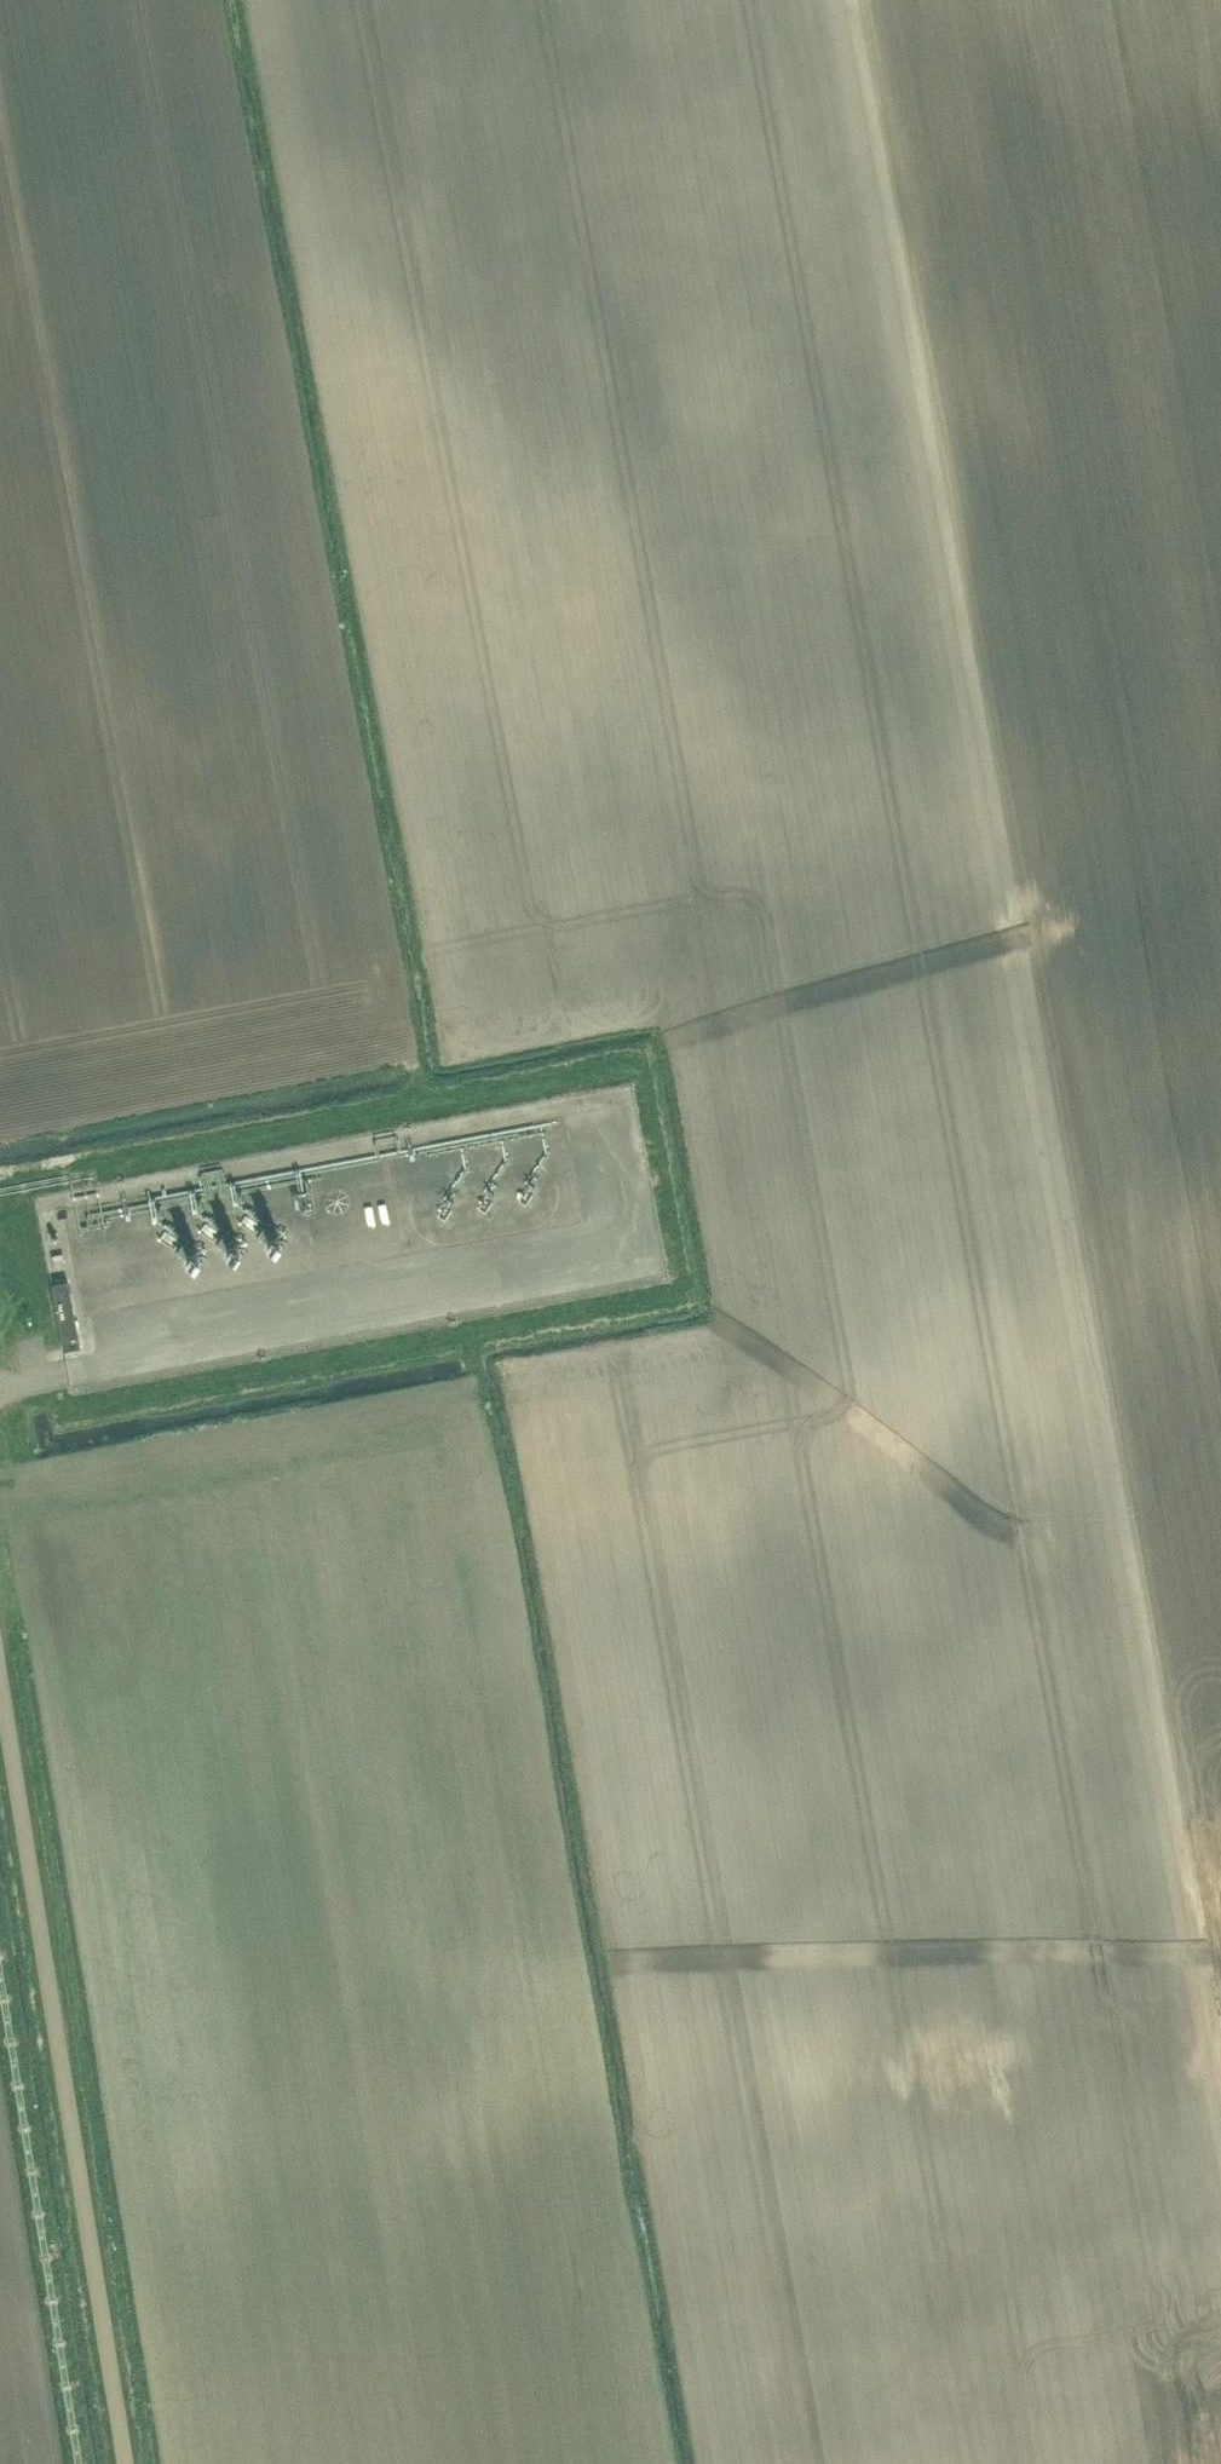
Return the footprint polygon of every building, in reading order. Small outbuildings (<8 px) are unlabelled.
[(189,1231),(182,1241),(197,1253),(205,1243),(189,1231)] [(78,1347),(65,1280),(51,1283),(49,1283),(61,1350),(63,1350),(78,1347)]
